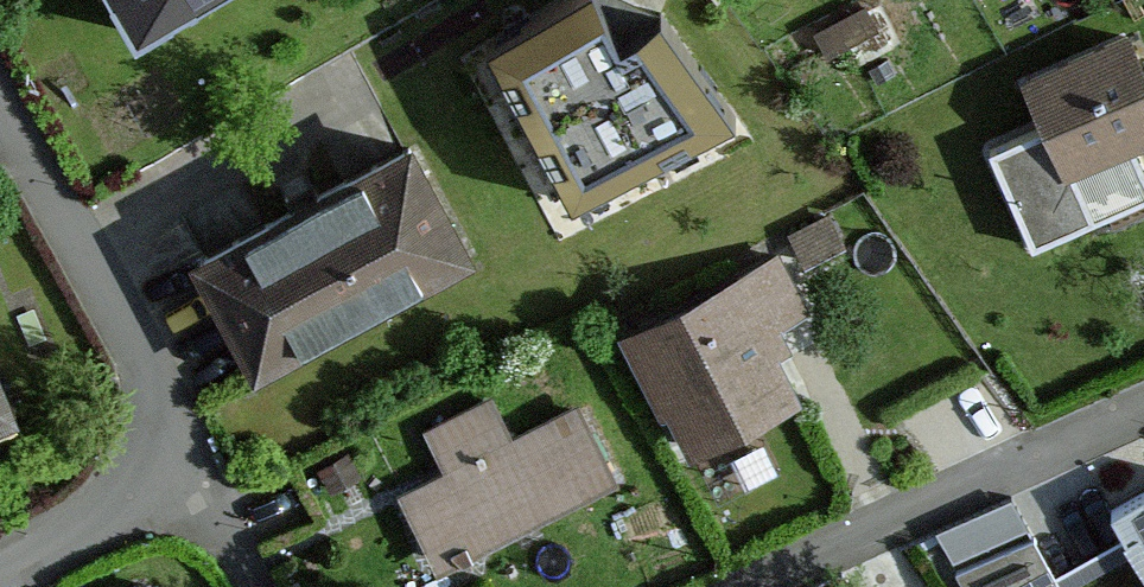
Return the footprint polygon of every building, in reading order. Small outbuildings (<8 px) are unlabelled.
[(136,32),(191,0),(117,0),(136,32)] [(572,206),(737,126),(663,0),(552,0),(486,41),(572,206)] [(1033,244),(1143,196),(1143,167),(1131,139),(1143,134),(1143,74),(1127,36),(1028,81),(1046,124),(990,150),(1033,244)] [(199,260),(256,365),(466,251),(409,146),(199,260)] [(841,244),(828,216),(793,233),(806,261),(841,244)] [(775,255),(631,327),(666,397),(673,396),(696,441),(789,394),(759,332),(803,310),(775,255)] [(14,400),(0,368),(0,407),(14,400)] [(451,476),(405,500),(436,559),(609,472),(579,412),(514,444),(492,401),(429,433),(451,476)] [(1111,508),(1127,536),(1134,532),(1143,550),(1143,490),(1111,508)] [(1023,541),(956,570),(965,586),(1038,586),(1046,583),(1023,541)]
